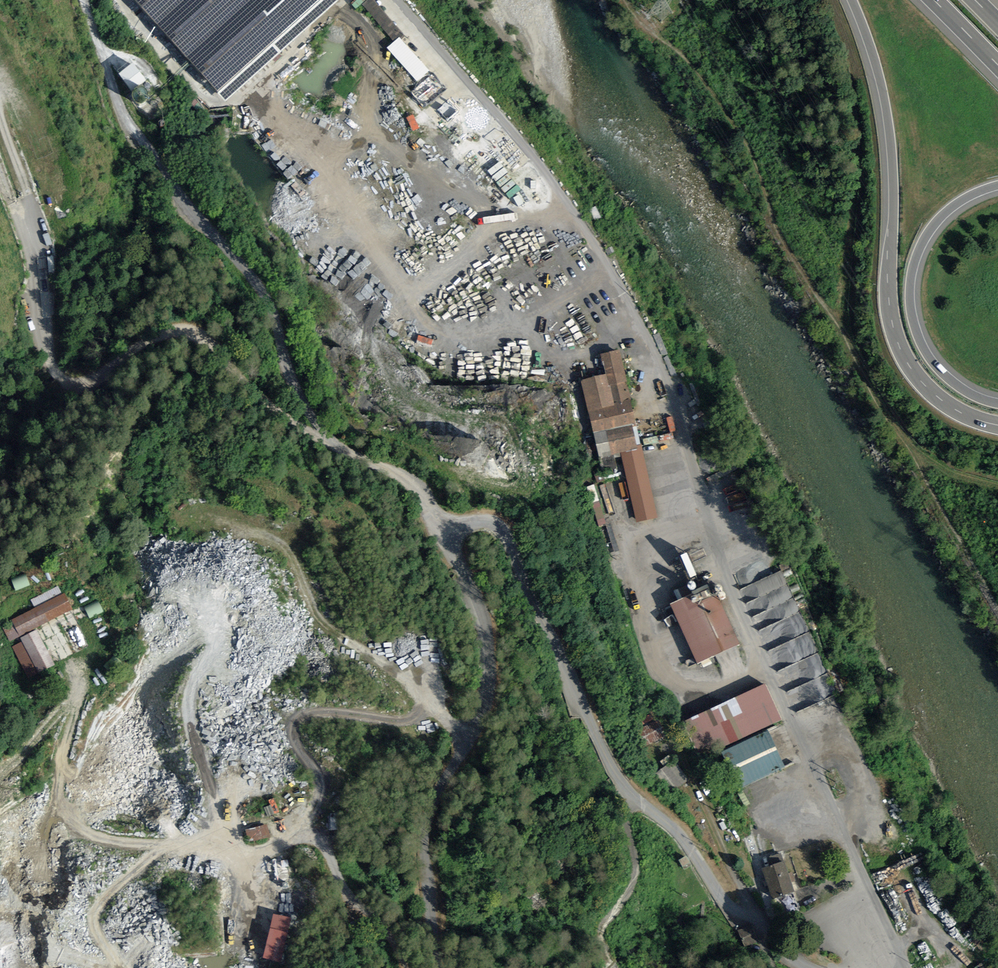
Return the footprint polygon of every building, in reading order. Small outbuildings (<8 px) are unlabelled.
[(219,92),(321,0),(136,0),(219,92)] [(384,45),(400,36),(378,0),(367,0),(360,4),(384,45)] [(401,40),(389,51),(420,83),(431,72),(401,40)] [(131,66),(118,77),(135,97),(148,86),(131,66)] [(412,94),(425,110),(449,91),(436,75),(412,94)] [(414,132),(421,130),(416,116),(410,119),(414,132)] [(425,136),(439,131),(436,124),(422,129),(425,136)] [(605,377),(581,382),(602,472),(617,469),(614,456),(620,455),(636,524),(658,519),(620,351),(600,355),(605,377)] [(597,486),(590,487),(600,526),(607,524),(597,486)] [(838,697),(785,572),(745,589),(797,714),(838,697)] [(15,586),(16,593),(30,590),(28,583),(15,586)] [(708,591),(671,608),(697,667),(739,649),(715,596),(712,598),(708,591)] [(13,623),(3,629),(10,643),(73,610),(65,593),(12,620),(13,623)] [(22,643),(13,648),(29,679),(56,666),(38,630),(20,639),(22,643)] [(765,687),(685,725),(702,760),(782,722),(765,687)] [(661,720),(656,722),(653,715),(637,721),(648,746),(668,737),(661,720)] [(768,735),(723,756),(739,789),(784,768),(768,735)] [(677,760),(661,770),(674,792),(690,782),(677,760)] [(248,833),(252,845),(272,837),(268,826),(248,833)] [(785,864),(763,871),(773,901),(795,894),(785,864)] [(286,964),(287,932),(268,932),(267,964),(286,964)]
